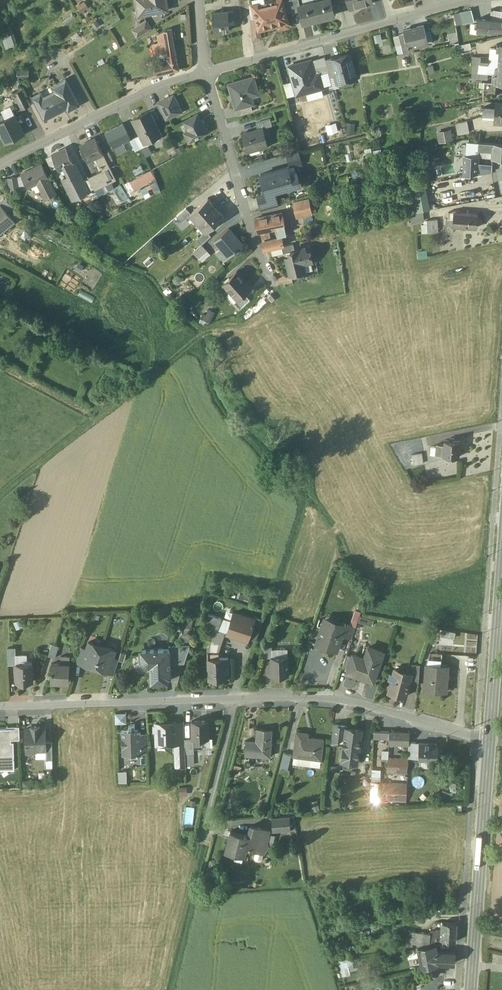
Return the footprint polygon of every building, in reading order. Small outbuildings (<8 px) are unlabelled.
[(137,8),(143,7),(144,14),(168,10),(166,0),(135,0),(137,8)] [(253,5),(256,17),(259,29),(260,29),(278,24),(279,29),(289,26),(283,0),(275,0),(253,5)] [(292,12),(300,10),(299,4),(300,4),(299,0),(289,0),(292,12)] [(319,19),(335,14),(332,2),(331,0),(317,0),(315,1),(319,19)] [(350,9),(351,9),(351,7),(360,5),(360,6),(373,3),(372,0),(348,0),(350,9)] [(80,12),(89,7),(86,1),(77,6),(80,12)] [(319,19),(315,1),(300,4),(299,4),(300,10),(303,22),(319,19)] [(90,9),(82,14),(86,20),(94,15),(90,9)] [(471,9),(460,12),(463,24),(474,21),(471,9)] [(491,9),(491,10),(492,10),(491,20),(498,20),(501,20),(501,18),(501,10),(491,9)] [(228,11),(213,13),(214,31),(230,30),(229,24),(228,11)] [(259,29),(256,17),(251,18),(253,41),(262,38),(260,29),(259,29)] [(491,20),(478,19),(477,30),(491,31),(491,30),(498,31),(498,29),(498,20),(491,20)] [(146,21),(133,30),(137,36),(150,28),(146,21)] [(424,25),(404,30),(404,33),(408,48),(428,43),(424,25)] [(171,29),(164,31),(166,41),(173,39),(171,29)] [(408,48),(404,33),(399,35),(403,52),(409,51),(408,48)] [(173,39),(166,41),(167,52),(169,61),(171,72),(178,70),(173,39)] [(163,42),(152,44),(154,54),(164,52),(163,42)] [(349,54),(338,57),(333,59),(333,58),(332,58),(336,74),(338,82),(347,80),(346,76),(355,74),(349,54)] [(319,74),(329,72),(326,60),(325,57),(311,60),(315,75),(319,74)] [(473,57),(472,73),(480,73),(481,64),(481,57),(473,57)] [(332,58),(326,60),(329,72),(330,76),(336,74),(332,58)] [(319,74),(315,75),(311,60),(288,66),(296,95),(323,88),(319,74)] [(169,61),(155,64),(157,75),(171,72),(169,61)] [(494,74),(493,82),(493,83),(497,83),(501,84),(501,75),(497,74),(494,74)] [(150,76),(135,84),(138,90),(153,82),(150,76)] [(253,76),(228,83),(235,109),(236,108),(251,104),(249,97),(258,94),(253,76)] [(58,90),(44,97),(41,92),(33,97),(44,119),(67,107),(69,110),(79,104),(66,79),(56,85),(58,90)] [(493,82),(484,81),(482,99),(496,96),(497,83),(493,83),(493,82)] [(30,105),(22,89),(13,93),(21,109),(30,105)] [(174,94),(159,102),(164,111),(166,110),(169,117),(182,111),(174,94)] [(495,102),(495,107),(495,114),(494,123),(501,124),(501,103),(495,102)] [(251,104),(236,108),(238,115),(253,111),(251,104)] [(161,133),(149,110),(133,118),(141,135),(145,141),(161,133)] [(0,121),(0,132),(5,142),(24,132),(14,114),(5,119),(0,121)] [(207,132),(197,114),(184,121),(188,130),(184,132),(189,142),(207,132)] [(270,119),(256,123),(257,129),(262,128),(272,125),(270,119)] [(468,121),(456,123),(459,134),(470,131),(468,121)] [(130,138),(123,124),(106,132),(113,147),(114,146),(121,143),(130,138)] [(267,145),(262,128),(257,129),(242,134),(247,151),(267,145)] [(439,142),(454,140),(452,130),(438,132),(439,142)] [(141,135),(136,137),(141,148),(147,145),(145,141),(141,135)] [(95,138),(89,142),(88,141),(80,145),(88,161),(88,160),(95,156),(96,157),(103,154),(95,137),(95,138)] [(141,148),(136,137),(131,140),(136,151),(141,148)] [(478,142),(469,141),(468,155),(478,156),(478,150),(478,142)] [(488,143),(478,142),(478,150),(484,151),(487,149),(488,143)] [(121,143),(114,146),(117,152),(125,149),(121,143)] [(488,143),(487,149),(493,150),(492,157),(501,158),(501,144),(488,143)] [(73,162),(66,147),(59,151),(60,152),(53,155),(53,154),(52,154),(52,155),(58,166),(59,170),(60,169),(59,167),(66,164),(67,166),(73,162)] [(299,151),(286,154),(288,160),(300,157),(299,151)] [(95,172),(101,185),(115,178),(103,154),(96,157),(102,168),(95,172)] [(52,155),(46,158),(52,169),(58,166),(52,155)] [(468,155),(465,155),(464,176),(477,173),(477,164),(478,156),(468,155)] [(300,157),(288,160),(290,167),(302,164),(300,157)] [(84,181),(74,162),(73,162),(67,166),(71,175),(63,179),(73,199),(88,191),(89,191),(84,181)] [(48,177),(42,164),(21,174),(28,187),(38,182),(45,198),(55,193),(47,177),(48,177)] [(288,167),(260,175),(267,198),(267,199),(277,196),(275,191),(290,187),(298,184),(294,171),(289,173),(288,167)] [(151,171),(130,182),(134,189),(155,178),(151,171)] [(101,185),(95,172),(88,175),(89,178),(94,188),(101,185)] [(17,177),(9,178),(11,191),(19,190),(17,177)] [(94,188),(89,178),(84,181),(89,191),(88,191),(90,194),(96,192),(94,188)] [(277,196),(267,199),(267,198),(259,200),(262,209),(279,205),(277,196)] [(4,198),(0,201),(0,204),(0,205),(1,204),(7,212),(13,207),(4,198)] [(225,216),(208,198),(191,214),(190,214),(191,215),(206,232),(206,233),(207,232),(225,216)] [(308,198),(294,201),(297,217),(311,214),(308,198)] [(1,204),(0,205),(0,232),(14,221),(7,212),(1,204)] [(186,208),(176,217),(182,223),(191,215),(190,214),(191,214),(186,208)] [(477,214),(461,213),(458,210),(448,212),(448,219),(453,220),(453,226),(459,227),(476,228),(477,214)] [(423,211),(410,214),(411,223),(424,221),(423,211)] [(282,213),(255,218),(258,229),(275,225),(276,225),(284,224),(282,213)] [(437,219),(427,220),(427,233),(438,232),(437,219)] [(276,225),(275,225),(277,232),(278,235),(286,233),(284,224),(276,225)] [(243,244),(229,228),(215,240),(225,251),(220,255),(224,260),(243,244)] [(206,233),(206,232),(197,240),(201,245),(211,236),(207,232),(206,233)] [(281,237),(263,241),(265,250),(282,246),(283,246),(281,237)] [(283,246),(282,246),(284,253),(291,251),(291,250),(295,249),(293,244),(283,246)] [(201,245),(193,252),(198,258),(207,250),(201,245)] [(295,249),(291,250),(291,251),(292,255),(290,256),(286,257),(290,275),(292,274),(304,271),(305,271),(303,263),(312,261),(310,250),(306,251),(305,247),(295,249)] [(251,287),(237,271),(223,283),(238,299),(245,293),(251,287)] [(304,271),(292,274),(294,280),(305,277),(304,271)] [(245,293),(238,299),(235,302),(240,308),(250,299),(245,293)] [(460,442),(444,440),(444,445),(443,456),(459,457),(460,442)] [(422,453),(412,454),(413,465),(424,463),(422,453)] [(253,619),(234,612),(227,633),(247,640),(248,637),(254,619),(253,619)] [(222,618),(208,614),(204,625),(205,626),(214,629),(225,632),(226,631),(219,629),(222,618)] [(263,619),(254,616),(253,619),(254,619),(248,637),(256,640),(263,619)] [(332,630),(322,627),(317,644),(337,651),(342,637),(342,636),(345,628),(344,627),(334,624),(332,630)] [(356,627),(345,624),(344,627),(345,628),(342,636),(342,637),(352,640),(356,627)] [(214,629),(205,626),(204,632),(212,635),(214,629)] [(225,632),(214,629),(212,635),(212,636),(223,639),(225,632)] [(212,636),(207,649),(208,652),(219,652),(223,639),(212,636)] [(102,646),(89,642),(86,649),(82,662),(82,663),(95,667),(102,646)] [(60,646),(52,644),(49,655),(56,658),(60,646)] [(272,645),(264,645),(264,657),(271,657),(272,657),(272,645)] [(116,650),(102,646),(95,667),(109,671),(114,658),(116,650)] [(190,646),(169,646),(169,649),(170,649),(170,663),(184,663),(190,646)] [(86,649),(81,647),(76,661),(82,662),(86,649)] [(365,659),(354,655),(348,673),(373,681),(383,652),(369,648),(365,659)] [(169,649),(141,650),(142,658),(140,658),(140,662),(143,665),(146,667),(149,667),(151,667),(152,682),(168,681),(168,676),(171,676),(170,663),(170,649),(169,649)] [(442,654),(430,653),(426,664),(441,665),(442,654)] [(272,657),(271,657),(272,676),(288,675),(288,656),(287,656),(274,657),(272,657)] [(70,657),(62,657),(61,664),(53,663),(52,670),(51,681),(69,682),(70,657)] [(119,659),(114,658),(109,671),(115,673),(119,659)] [(219,658),(208,658),(209,680),(226,679),(226,671),(229,671),(229,658),(219,658)] [(33,659),(23,660),(23,663),(16,663),(17,682),(33,681),(33,659)] [(420,665),(412,664),(411,673),(412,673),(410,682),(419,683),(420,665)] [(441,665),(426,664),(424,690),(446,692),(449,666),(441,665)] [(411,673),(395,669),(393,673),(390,672),(388,680),(391,681),(388,692),(406,697),(410,682),(412,673),(411,673)] [(127,713),(115,713),(115,724),(127,723),(127,713)] [(208,720),(192,720),(192,738),(193,739),(202,738),(209,738),(208,720)] [(168,723),(165,723),(165,722),(156,722),(154,725),(154,732),(157,734),(157,743),(176,742),(178,742),(177,739),(177,725),(177,722),(168,722),(168,723)] [(135,724),(129,725),(129,729),(122,730),(123,754),(127,754),(127,758),(138,757),(138,754),(139,754),(142,753),(142,752),(141,733),(141,732),(136,732),(135,724)] [(177,725),(177,739),(185,739),(185,738),(184,724),(177,725)] [(347,726),(333,724),(331,743),(344,744),(346,728),(347,728),(347,726)] [(19,726),(7,727),(7,728),(7,740),(11,740),(20,739),(19,726)] [(40,726),(31,727),(31,729),(26,729),(26,750),(27,750),(36,750),(46,750),(46,742),(46,728),(40,728),(40,726)] [(0,728),(0,770),(15,770),(14,759),(14,757),(14,742),(11,742),(11,740),(7,740),(7,728),(0,728)] [(273,729),(257,728),(256,740),(246,740),(245,755),(271,757),(273,729)] [(347,728),(346,728),(344,744),(342,761),(357,763),(361,730),(347,728)] [(323,738),(307,736),(308,732),(297,730),(294,755),(321,758),(323,738)] [(389,732),(375,731),(375,739),(389,739),(389,732)] [(410,733),(389,732),(389,739),(389,741),(409,742),(410,733)] [(192,738),(185,738),(185,739),(185,754),(190,753),(194,753),(194,747),(193,747),(193,739),(192,738)] [(202,738),(193,739),(193,747),(194,747),(203,747),(202,738)] [(209,738),(202,738),(203,747),(213,746),(213,738),(209,738)] [(185,739),(177,739),(178,742),(176,742),(177,766),(186,766),(185,754),(185,739)] [(420,742),(409,742),(409,758),(419,759),(420,742)] [(437,743),(420,742),(419,759),(437,760),(437,743)] [(292,754),(284,752),(280,768),(288,770),(292,754)] [(408,758),(388,758),(387,772),(408,773),(408,758)] [(373,768),(373,778),(382,778),(382,769),(373,768)] [(372,781),(371,801),(386,802),(386,800),(406,800),(407,784),(387,783),(387,782),(372,781)] [(290,816),(272,817),(273,832),(291,830),(290,816)] [(270,830),(251,825),(248,835),(260,838),(257,850),(264,852),(264,850),(267,849),(268,844),(267,841),(270,830)] [(248,835),(231,831),(226,851),(244,856),(246,848),(257,850),(260,838),(248,835)] [(457,923),(443,922),(442,928),(442,930),(443,930),(442,939),(443,939),(456,941),(457,923)] [(442,928),(431,930),(431,933),(430,944),(436,943),(443,942),(443,939),(442,939),(443,930),(442,930),(442,928)] [(431,933),(424,932),(423,945),(430,944),(431,933)] [(423,945),(418,946),(420,956),(422,968),(436,965),(436,962),(454,963),(455,952),(437,951),(436,943),(430,944),(423,945)] [(410,948),(407,948),(409,958),(420,956),(418,946),(410,948)]
